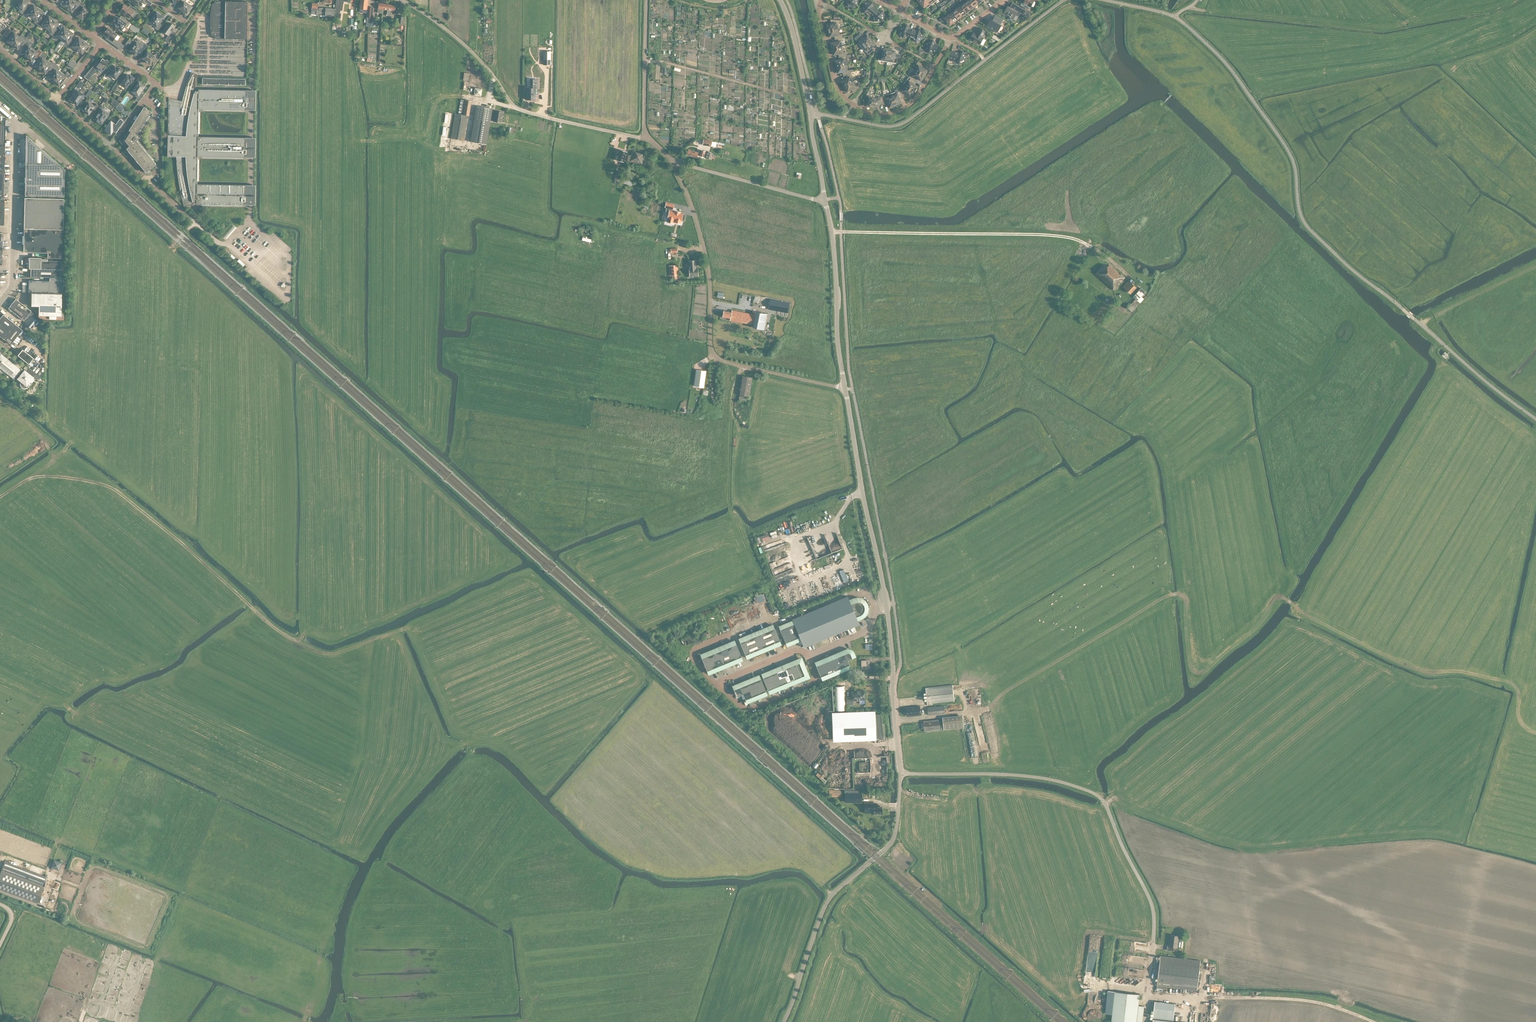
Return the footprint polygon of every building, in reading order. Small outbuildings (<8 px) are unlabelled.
[(23,15),(27,9),(25,7),(29,2),(26,0),(22,0),(17,8),(20,10),(18,12),(20,13),(23,15)] [(62,5),(65,7),(64,8),(67,9),(73,0),(66,0),(62,5)] [(75,0),(73,0),(67,9),(69,11),(69,10),(72,12),(76,7),(78,9),(83,3),(79,0),(78,0),(77,1),(75,0)] [(185,2),(186,0),(181,0),(180,1),(183,3),(179,8),(187,14),(192,7),(185,2)] [(920,3),(921,2),(926,9),(937,0),(918,0),(920,3)] [(970,10),(974,7),(969,0),(965,0),(963,1),(970,10)] [(248,2),(214,1),(214,4),(212,4),(211,10),(210,17),(210,23),(210,30),(211,36),(213,36),(213,38),(247,39),(248,2)] [(960,6),(966,13),(970,10),(963,1),(959,4),(960,6)] [(873,2),(863,3),(864,12),(866,12),(866,14),(869,16),(876,9),(873,6),(873,2)] [(80,18),(79,18),(82,20),(88,11),(84,7),(85,5),(83,3),(78,9),(81,10),(77,16),(80,18)] [(312,3),(311,10),(311,13),(311,15),(316,16),(323,17),(330,18),(330,16),(325,15),(324,15),(324,14),(324,8),(319,8),(319,9),(317,9),(318,4),(312,3)] [(383,9),(385,10),(386,10),(387,4),(384,4),(379,3),(377,13),(382,13),(383,9)] [(1009,7),(1007,7),(1005,11),(1004,11),(1002,14),(1006,16),(1013,20),(1015,15),(1018,17),(1020,12),(1024,15),(1026,11),(1012,3),(1010,6),(1009,6),(1009,7)] [(387,10),(386,16),(390,16),(391,11),(395,11),(396,6),(387,4),(386,10),(387,10)] [(30,11),(27,9),(23,15),(27,18),(29,16),(32,19),(39,9),(37,7),(36,7),(34,5),(30,11)] [(123,8),(120,12),(129,18),(131,16),(134,18),(137,14),(135,12),(137,10),(130,5),(128,8),(124,5),(122,8),(123,8)] [(960,6),(956,9),(962,16),(966,13),(960,6)] [(951,10),(952,12),(958,19),(962,16),(956,9),(955,7),(951,10)] [(330,16),(332,16),(334,16),(335,9),(325,8),(325,15),(330,16)] [(35,21),(34,23),(38,26),(42,20),(40,18),(44,13),(41,11),(41,10),(39,9),(32,19),(35,21)] [(879,11),(876,9),(869,16),(872,19),(874,19),(874,21),(883,20),(883,11),(879,11)] [(958,19),(952,12),(951,10),(947,14),(948,15),(954,22),(958,19)] [(157,13),(156,12),(149,22),(156,27),(155,28),(158,30),(162,25),(159,23),(164,17),(160,15),(160,14),(157,12),(157,13)] [(949,25),(954,22),(948,15),(944,18),(943,16),(940,19),(941,21),(947,24),(947,23),(948,23),(949,25)] [(42,20),(38,26),(42,29),(44,27),(47,29),(54,19),(52,18),(51,18),(49,16),(45,22),(42,20)] [(114,19),(112,22),(113,22),(112,23),(115,26),(118,28),(122,30),(124,27),(127,28),(131,23),(121,16),(119,19),(117,17),(116,19),(115,19),(114,20),(114,19)] [(993,31),(996,32),(997,32),(1001,25),(1000,25),(1003,19),(996,16),(994,19),(993,21),(991,19),(987,26),(993,30),(993,31)] [(50,32),(49,33),(53,37),(57,31),(55,29),(59,23),(56,21),(54,19),(47,29),(50,32)] [(832,20),(833,24),(827,25),(827,26),(826,27),(827,31),(838,29),(840,28),(839,24),(841,23),(841,20),(832,20)] [(170,24),(168,23),(162,31),(168,35),(165,40),(169,43),(176,33),(172,30),(175,27),(172,25),(173,25),(171,23),(170,24)] [(906,36),(910,37),(912,30),(909,29),(907,25),(898,29),(903,38),(906,36)] [(60,33),(57,31),(53,37),(57,40),(59,38),(62,40),(69,30),(67,29),(66,29),(64,27),(60,33)] [(13,46),(16,41),(19,37),(15,33),(17,31),(14,29),(12,31),(8,28),(3,34),(8,37),(10,39),(8,42),(11,44),(10,44),(13,46)] [(104,33),(103,35),(107,38),(106,39),(121,50),(124,46),(115,39),(117,35),(108,28),(107,30),(106,30),(105,31),(104,32),(104,33)] [(971,36),(969,40),(973,42),(973,41),(980,45),(984,38),(982,37),(986,31),(980,28),(977,32),(977,34),(974,32),(972,36),(971,36)] [(839,34),(838,29),(827,31),(828,36),(829,36),(829,37),(835,36),(836,39),(842,37),(841,34),(839,34)] [(916,31),(912,30),(910,37),(913,38),(915,42),(924,37),(920,29),(916,31)] [(71,32),(69,30),(62,40),(62,39),(67,43),(65,45),(68,47),(72,42),(70,40),(74,34),(71,32)] [(867,35),(865,37),(863,34),(861,36),(859,34),(854,38),(862,48),(872,39),(869,36),(868,36),(867,35)] [(19,37),(16,41),(13,46),(15,48),(15,47),(18,49),(22,44),(24,46),(29,40),(26,38),(24,40),(19,37)] [(831,45),(830,45),(831,49),(842,47),(841,41),(843,41),(842,37),(836,39),(837,42),(831,43),(831,45)] [(79,38),(75,43),(72,42),(68,47),(71,49),(73,47),(77,50),(84,41),(82,39),(81,40),(79,38)] [(862,48),(868,55),(873,51),(871,48),(875,45),(874,43),(875,43),(872,39),(862,48)] [(31,42),(29,40),(24,46),(27,47),(22,54),(24,56),(24,57),(26,58),(33,49),(29,46),(31,42)] [(933,40),(924,44),(929,53),(932,51),(936,52),(938,45),(935,44),(933,40)] [(86,43),(84,41),(77,50),(82,54),(89,45),(86,43)] [(145,48),(144,47),(146,44),(142,41),(140,45),(136,42),(134,46),(132,45),(128,51),(131,53),(132,52),(133,53),(132,54),(135,56),(136,55),(138,52),(141,54),(145,48)] [(843,53),(842,47),(831,49),(833,54),(834,55),(839,54),(840,57),(846,55),(846,52),(843,53)] [(38,49),(36,51),(33,49),(26,58),(29,60),(32,62),(36,56),(38,58),(43,52),(38,49)] [(878,60),(887,62),(889,49),(885,49),(883,49),(883,51),(880,50),(878,60)] [(889,49),(887,62),(896,63),(897,61),(898,62),(901,58),(901,55),(898,54),(898,53),(895,53),(895,51),(894,51),(894,50),(889,49)] [(148,51),(142,59),(150,64),(152,62),(155,64),(160,56),(157,54),(154,54),(153,55),(148,51)] [(958,64),(967,60),(962,51),(959,53),(951,51),(948,60),(956,63),(957,62),(958,64)] [(45,54),(43,52),(38,58),(41,60),(36,67),(38,69),(40,71),(48,61),(45,58),(46,57),(44,55),(45,54)] [(835,61),(835,63),(835,67),(846,65),(848,64),(846,55),(840,57),(841,60),(835,61)] [(100,62),(97,60),(89,73),(92,75),(93,75),(98,68),(103,71),(110,62),(106,59),(105,61),(102,59),(100,62)] [(48,61),(40,71),(42,72),(43,72),(45,74),(49,68),(52,70),(56,64),(52,61),(51,63),(48,61)] [(916,64),(918,65),(915,70),(925,76),(927,72),(926,71),(927,70),(922,67),(923,64),(918,61),(916,64)] [(59,67),(56,64),(52,70),(54,72),(49,79),(52,81),(54,83),(62,73),(58,71),(60,69),(58,68),(59,67)] [(652,64),(651,78),(659,79),(660,65),(652,64)] [(838,73),(844,72),(844,75),(850,73),(853,72),(853,69),(847,71),(846,65),(835,67),(837,72),(838,73)] [(110,68),(104,76),(107,78),(108,77),(109,78),(111,78),(112,77),(115,79),(122,71),(121,70),(121,69),(118,68),(117,67),(116,68),(115,67),(112,70),(110,68)] [(922,80),(925,76),(915,70),(914,73),(911,72),(909,77),(914,81),(916,78),(921,81),(922,79),(922,80)] [(70,75),(67,72),(65,75),(62,73),(54,83),(56,85),(56,84),(59,86),(66,77),(68,78),(70,75)] [(253,90),(246,90),(204,89),(198,89),(198,91),(195,91),(196,74),(191,72),(190,76),(188,80),(187,84),(183,95),(180,107),(179,108),(174,108),(171,103),(169,97),(168,97),(167,157),(176,157),(176,162),(176,163),(176,164),(176,165),(177,166),(177,167),(177,168),(177,169),(177,170),(177,172),(177,173),(177,174),(177,175),(178,176),(178,177),(178,178),(178,179),(178,180),(178,181),(178,182),(179,183),(179,184),(179,185),(179,186),(179,187),(179,188),(180,189),(180,190),(180,191),(180,192),(180,193),(181,194),(181,195),(181,196),(181,197),(182,198),(182,199),(182,200),(182,201),(184,207),(185,207),(193,204),(193,202),(196,202),(196,204),(201,204),(244,205),(250,205),(255,205),(255,185),(251,185),(197,184),(198,157),(245,158),(251,158),(255,158),(255,138),(252,138),(245,138),(198,137),(199,109),(246,110),(253,110),(255,110),(256,90),(253,90)] [(843,87),(843,88),(853,82),(851,79),(853,77),(850,73),(844,75),(846,79),(841,82),(842,83),(841,83),(843,87)] [(129,77),(127,75),(122,82),(119,80),(112,90),(115,92),(120,85),(126,89),(129,85),(128,84),(130,81),(131,82),(134,78),(130,76),(129,77)] [(905,86),(914,92),(917,88),(916,88),(917,87),(912,83),(914,81),(909,77),(903,84),(905,86)] [(74,103),(73,103),(76,105),(76,104),(77,105),(85,95),(80,91),(86,84),(81,80),(72,93),(74,94),(70,100),(74,103)] [(137,98),(135,100),(138,102),(143,96),(140,94),(145,86),(142,84),(142,83),(140,82),(139,82),(132,92),(131,94),(137,98)] [(853,89),(855,93),(859,88),(858,85),(856,87),(853,82),(843,88),(846,91),(847,91),(847,92),(853,89)] [(526,88),(526,100),(535,100),(535,96),(535,94),(537,94),(537,83),(534,83),(533,83),(530,83),(530,88),(526,88)] [(900,89),(899,91),(903,96),(905,93),(910,97),(911,95),(911,96),(914,92),(905,86),(902,90),(900,89)] [(481,96),(482,89),(474,88),(473,95),(481,96)] [(895,92),(891,93),(896,107),(900,105),(900,104),(901,103),(899,98),(903,96),(899,91),(897,89),(894,90),(895,92)] [(868,107),(872,108),(875,97),(875,95),(871,94),(871,91),(869,90),(864,99),(868,100),(866,106),(868,106),(868,107)] [(891,93),(883,96),(883,97),(884,104),(887,102),(890,108),(891,107),(891,108),(896,107),(891,93)] [(875,95),(875,97),(872,108),(877,109),(877,108),(878,109),(880,103),(884,104),(883,97),(881,96),(880,99),(875,97),(875,95)] [(465,100),(461,99),(458,114),(455,113),(451,139),(463,141),(467,115),(469,116),(471,101),(465,100)] [(96,104),(94,107),(89,103),(86,107),(85,106),(83,109),(84,109),(83,111),(89,115),(93,109),(95,111),(99,106),(96,104)] [(117,107),(116,109),(121,112),(124,107),(119,104),(117,107)] [(101,105),(96,112),(99,114),(95,119),(98,121),(97,122),(100,124),(101,123),(101,124),(106,117),(107,118),(109,115),(108,115),(109,114),(108,114),(110,111),(105,107),(101,105)] [(476,106),(470,142),(486,145),(490,119),(494,119),(493,121),(501,123),(503,112),(495,111),(495,113),(491,112),(492,109),(476,106)] [(129,131),(127,135),(123,135),(119,141),(125,149),(127,149),(146,173),(156,164),(137,141),(139,139),(139,138),(140,138),(139,138),(139,137),(137,135),(151,112),(144,107),(129,131)] [(113,132),(116,134),(124,122),(120,119),(116,125),(111,121),(104,131),(111,135),(113,132)] [(25,163),(25,196),(63,197),(64,169),(42,150),(26,135),(25,163)] [(627,152),(619,149),(616,160),(624,163),(627,152)] [(688,149),(686,155),(696,157),(697,155),(699,156),(703,157),(705,151),(701,150),(700,153),(698,153),(698,152),(688,149)] [(631,156),(628,155),(627,161),(644,166),(646,160),(644,159),(645,155),(632,151),(631,156)] [(619,182),(631,185),(632,182),(633,182),(635,173),(625,170),(623,179),(620,178),(619,182)] [(47,253),(47,258),(61,258),(63,199),(24,199),(23,252),(47,253)] [(666,203),(665,207),(666,208),(665,212),(669,213),(667,218),(668,218),(667,220),(673,222),(674,222),(680,224),(681,221),(683,214),(680,213),(680,212),(676,211),(676,212),(674,212),(672,211),(674,204),(666,203)] [(234,225),(224,236),(227,238),(237,227),(234,225)] [(30,277),(45,277),(60,278),(61,261),(47,261),(47,259),(41,259),(41,258),(29,258),(29,269),(30,269),(30,277)] [(695,261),(688,261),(689,274),(688,274),(688,277),(693,277),(692,276),(698,276),(697,268),(696,268),(695,261)] [(1095,274),(1113,290),(1125,277),(1121,274),(1120,275),(1115,270),(1109,265),(1108,267),(1104,264),(1095,274)] [(678,276),(678,274),(678,266),(671,266),(669,267),(670,277),(672,276),(672,280),(677,279),(677,276),(678,276)] [(22,292),(48,293),(63,293),(63,279),(49,278),(49,281),(28,281),(28,286),(22,285),(22,292)] [(1136,287),(1128,281),(1123,287),(1130,294),(1136,287)] [(1137,301),(1141,297),(1145,292),(1141,288),(1133,297),(1137,301)] [(29,293),(29,305),(30,305),(30,306),(37,306),(37,315),(48,315),(48,318),(54,318),(55,315),(60,315),(61,294),(29,293)] [(15,299),(8,308),(23,321),(27,316),(29,318),(25,324),(27,325),(24,329),(32,335),(35,331),(32,329),(35,325),(36,326),(39,322),(38,321),(40,319),(36,315),(31,311),(15,299)] [(769,299),(769,302),(767,309),(787,313),(790,303),(769,299)] [(1139,303),(1135,300),(1128,309),(1132,312),(1139,303)] [(731,312),(723,311),(722,317),(730,318),(730,320),(753,325),(752,327),(764,330),(767,314),(752,311),(752,314),(732,310),(731,312)] [(15,325),(3,315),(0,318),(0,325),(9,332),(15,325)] [(3,339),(9,332),(0,325),(0,337),(3,339)] [(10,344),(22,330),(21,329),(15,325),(9,332),(3,339),(4,339),(10,344)] [(22,349),(17,355),(31,366),(36,360),(22,349)] [(0,356),(0,367),(14,378),(20,371),(1,355),(0,356)] [(21,375),(17,379),(21,382),(20,382),(20,383),(20,384),(20,385),(20,386),(21,387),(22,388),(23,388),(24,388),(25,389),(26,388),(27,388),(27,387),(28,386),(28,385),(28,384),(28,383),(29,381),(31,383),(34,379),(32,377),(33,376),(38,379),(40,377),(35,373),(28,368),(26,371),(25,372),(24,371),(21,375)] [(703,387),(705,371),(697,370),(695,386),(703,387)] [(749,396),(752,377),(742,376),(739,395),(749,396)] [(754,597),(756,603),(766,599),(764,593),(754,597)] [(853,599),(849,600),(847,596),(792,619),(792,621),(779,626),(787,645),(800,640),(803,647),(859,624),(857,620),(861,618),(864,616),(867,613),(867,609),(867,606),(869,606),(867,602),(865,603),(864,601),(861,599),(857,598),(853,599)] [(780,644),(773,625),(739,639),(747,658),(760,652),(763,652),(763,653),(766,652),(765,652),(765,651),(767,650),(780,644)] [(734,641),(726,644),(730,654),(734,665),(736,664),(735,664),(735,663),(742,660),(738,650),(734,641)] [(726,644),(717,648),(721,657),(730,654),(726,644)] [(717,648),(709,651),(713,661),(721,657),(717,648)] [(847,660),(855,657),(853,653),(852,651),(849,650),(847,649),(815,662),(822,679),(850,668),(847,660)] [(709,651),(700,655),(704,664),(708,674),(716,671),(716,672),(717,672),(713,661),(709,651)] [(730,654),(721,657),(725,667),(732,664),(733,665),(732,665),(734,665),(730,654)] [(725,667),(721,657),(713,661),(717,672),(719,671),(718,670),(725,667)] [(796,671),(798,670),(805,667),(805,666),(803,665),(801,658),(792,662),(796,671)] [(792,662),(784,665),(788,674),(791,673),(796,671),(792,662)] [(781,677),(785,676),(788,674),(784,665),(777,668),(781,677)] [(806,668),(805,667),(798,670),(802,680),(808,677),(806,670),(806,669),(806,668)] [(773,681),(778,678),(781,677),(777,668),(769,671),(773,681)] [(795,683),(802,680),(798,670),(796,671),(791,673),(795,683)] [(765,684),(772,681),(773,681),(769,671),(761,674),(765,684)] [(789,685),(795,683),(791,673),(788,674),(785,676),(789,685)] [(752,678),(756,688),(763,685),(759,675),(752,678)] [(782,688),(789,685),(785,676),(781,677),(778,678),(782,688)] [(752,678),(746,681),(750,690),(756,688),(752,678)] [(776,690),(782,688),(778,678),(773,681),(772,681),(776,690)] [(736,696),(743,693),(750,690),(746,681),(732,686),(736,696)] [(769,693),(776,690),(772,681),(765,684),(769,693)] [(763,685),(756,688),(760,697),(767,694),(763,685)] [(952,685),(925,688),(927,705),(932,705),(932,703),(954,701),(952,685)] [(845,686),(835,686),(835,696),(837,696),(837,699),(845,699),(845,686)] [(754,700),(760,697),(756,688),(750,690),(754,700)] [(747,702),(754,700),(750,690),(743,693),(747,702)] [(852,697),(846,697),(847,705),(853,704),(852,701),(865,700),(864,691),(851,692),(852,697)] [(928,715),(945,713),(944,705),(927,707),(928,715)] [(920,706),(907,708),(907,716),(921,715),(920,706)] [(876,738),(876,737),(878,737),(878,739),(883,738),(880,714),(875,714),(875,712),(831,714),(832,740),(876,738)] [(963,717),(943,719),(944,729),(964,727),(963,717)] [(939,719),(933,720),(923,721),(924,732),(940,730),(939,719)] [(825,751),(822,749),(815,760),(818,762),(825,751)] [(833,760),(831,766),(837,769),(840,763),(833,760)] [(853,761),(854,771),(861,771),(868,771),(867,762),(861,763),(861,761),(853,761)] [(844,790),(844,801),(861,802),(861,790),(844,790)] [(864,803),(863,810),(864,810),(864,813),(872,813),(872,814),(881,814),(881,807),(877,807),(877,804),(864,803)] [(50,868),(58,870),(61,863),(53,859),(50,868)] [(43,875),(16,865),(13,864),(4,861),(1,871),(0,873),(0,889),(16,895),(33,902),(37,903),(47,877),(43,875)] [(1182,941),(1178,940),(1178,936),(1171,935),(1169,946),(1167,946),(1167,950),(1174,951),(1174,947),(1177,947),(1181,948),(1182,941)] [(1197,990),(1197,986),(1200,963),(1160,959),(1156,988),(1161,988),(1161,986),(1197,990)] [(1115,976),(1143,978),(1143,969),(1116,967),(1115,976)] [(1136,1021),(1138,1021),(1142,1021),(1144,1007),(1138,1007),(1139,994),(1115,991),(1112,1015),(1111,1021),(1136,1021)] [(1173,1021),(1175,1004),(1155,1001),(1153,1018),(1173,1021)] [(1102,1015),(1102,1014),(1102,1013),(1101,1011),(1100,1010),(1098,1009),(1097,1009),(1096,1009),(1095,1009),(1093,1009),(1092,1009),(1091,1010),(1090,1011),(1089,1012),(1089,1013),(1089,1015),(1089,1016),(1089,1018),(1090,1019),(1091,1020),(1091,1021),(1093,1021),(1094,1021),(1095,1021),(1096,1021),(1097,1021),(1098,1021),(1099,1021),(1100,1020),(1101,1019),(1102,1018),(1102,1017),(1102,1016),(1102,1015)]
